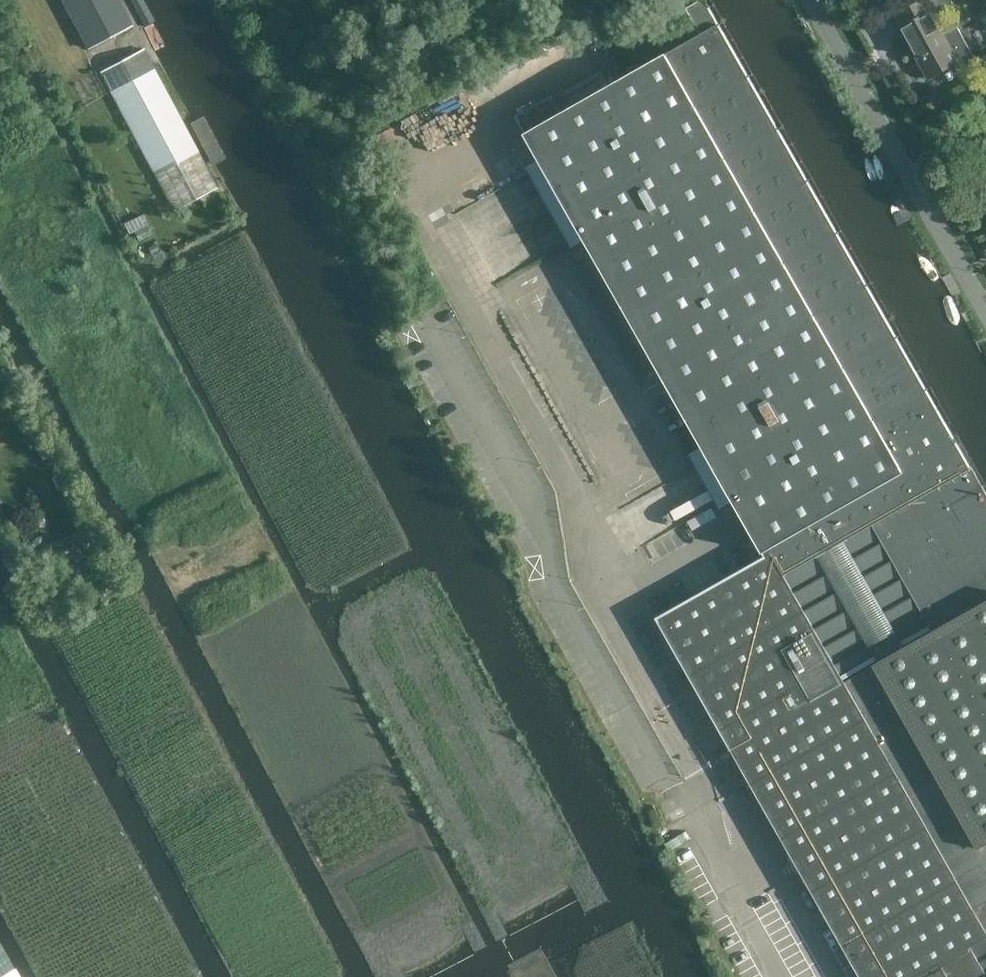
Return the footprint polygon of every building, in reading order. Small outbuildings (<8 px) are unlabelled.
[(88,47),(131,25),(118,0),(63,0),(88,47)] [(972,468),(970,468),(718,24),(705,0),(701,0),(687,9),(701,33),(644,66),(562,112),(552,95),(516,115),(526,133),(525,133),(754,536),(765,555),(663,614),(864,976),(985,976),(985,493),(972,468)] [(933,15),(954,3),(952,0),(921,0),(898,14),(913,41),(915,40),(920,48),(913,52),(928,78),(958,62),(964,73),(979,64),(957,25),(943,33),(933,15)] [(143,48),(100,71),(169,200),(200,183),(206,194),(217,187),(143,48)]
